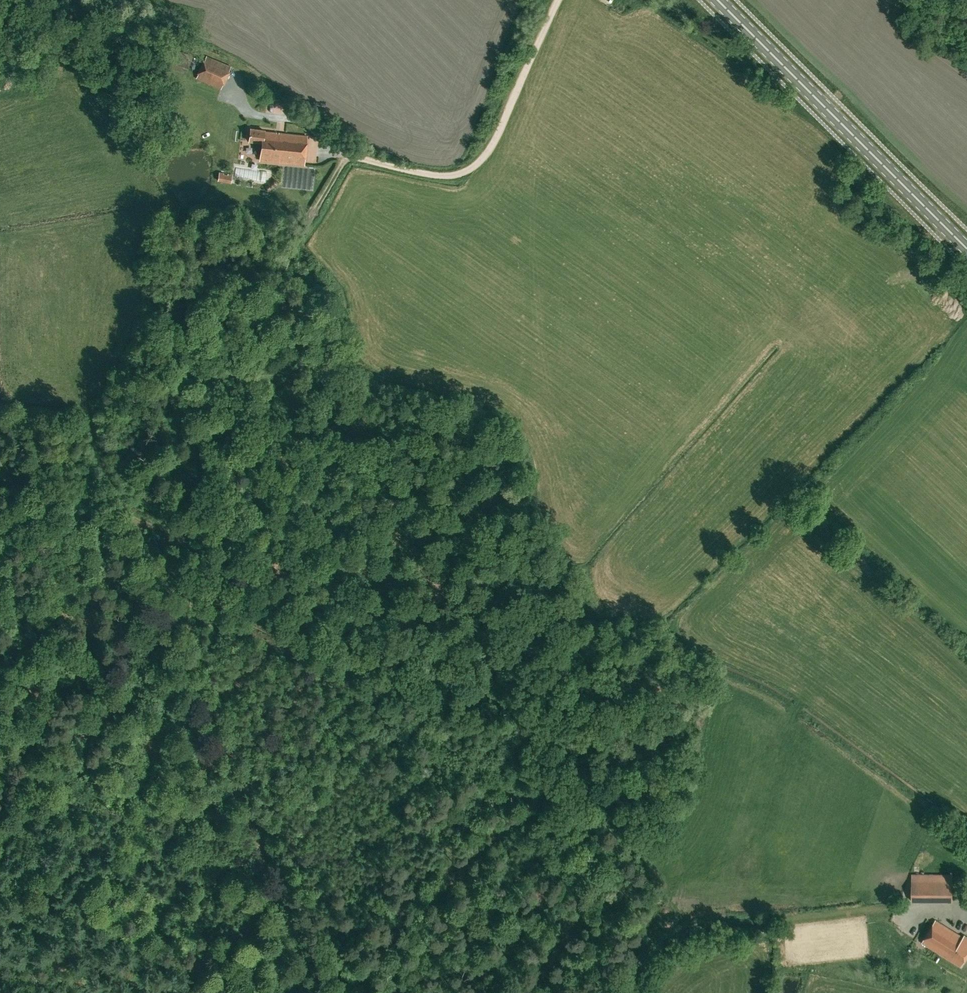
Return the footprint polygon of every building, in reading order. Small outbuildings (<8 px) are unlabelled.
[(231,66),(206,55),(196,72),(198,73),(196,78),(221,89),(231,66)] [(250,128),(249,141),(262,143),(260,160),(304,165),(307,136),(264,132),(264,130),(250,128)] [(231,183),(232,174),(219,172),(218,181),(231,183)] [(912,880),(912,901),(952,901),(952,881),(912,880)] [(961,966),(966,956),(966,937),(964,935),(963,937),(935,921),(922,943),(961,966)]
